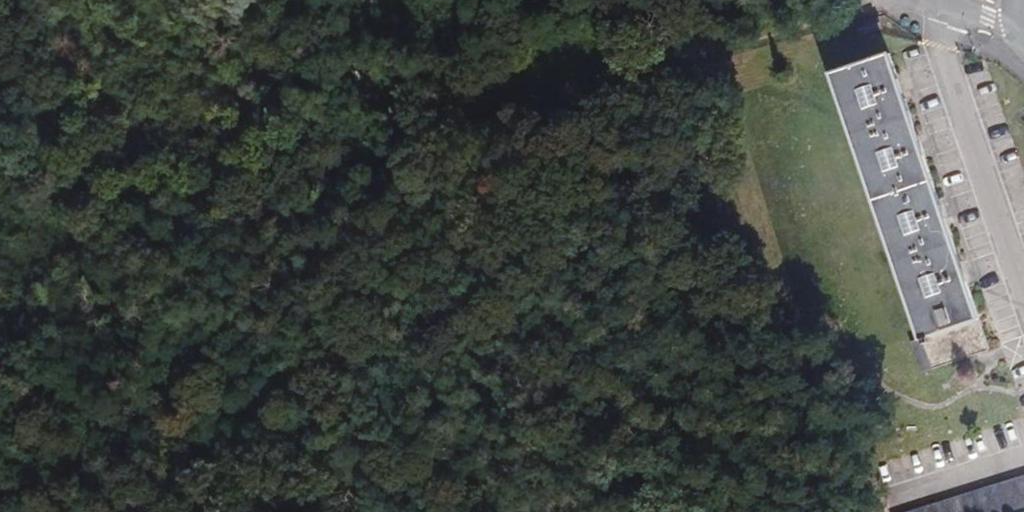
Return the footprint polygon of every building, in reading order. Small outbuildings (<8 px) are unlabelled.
[(890,54),(833,74),(934,369),(991,349),(890,54)] [(911,511),(1012,511),(1023,508),(1023,477),(911,511)]
